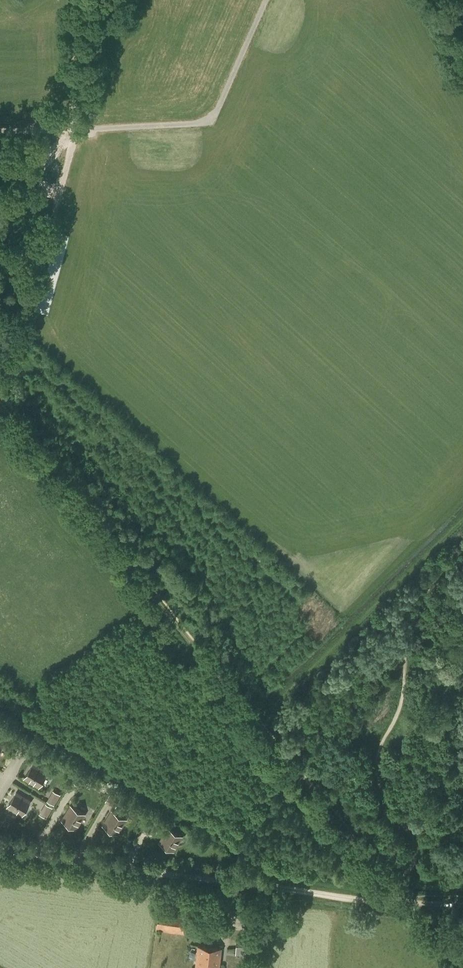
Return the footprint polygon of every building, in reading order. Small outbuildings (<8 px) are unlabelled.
[(4,758),(12,744),(0,737),(0,756),(4,758)] [(23,777),(37,785),(45,771),(31,763),(23,777)] [(73,782),(84,788),(88,781),(78,774),(73,782)] [(47,800),(54,805),(61,795),(53,790),(47,800)] [(13,793),(5,807),(19,815),(27,802),(13,793)] [(110,794),(105,801),(115,807),(120,799),(110,794)] [(39,813),(47,818),(53,808),(45,803),(39,813)] [(79,818),(66,809),(57,824),(71,832),(79,818)] [(111,811),(103,825),(117,833),(125,820),(112,812),(111,811)] [(147,825),(157,831),(161,823),(151,817),(147,825)] [(168,828),(160,842),(174,850),(182,837),(168,828)] [(159,906),(155,930),(187,935),(191,911),(159,906)] [(237,935),(236,959),(251,960),(252,936),(237,935)] [(222,947),(198,945),(195,967),(219,967),(222,947)]
